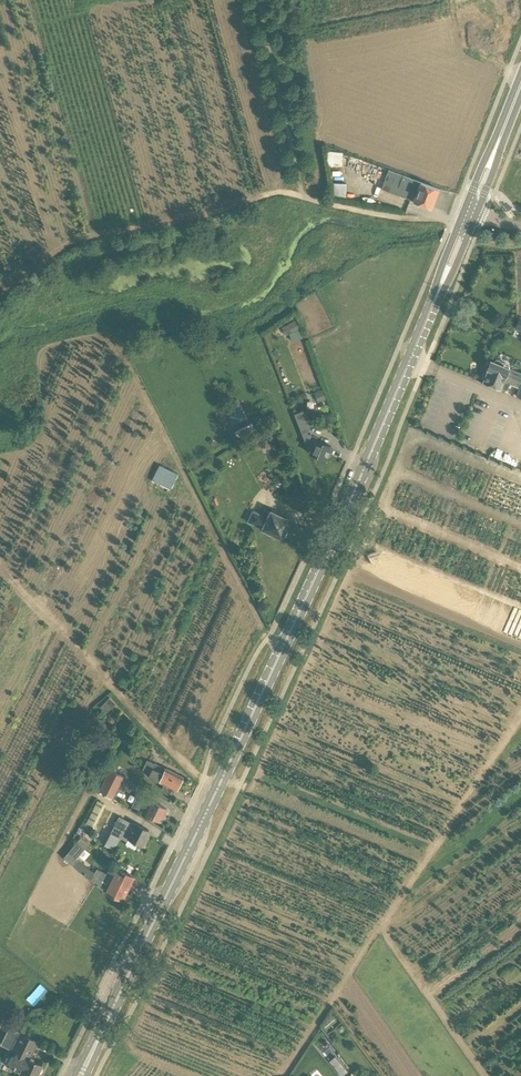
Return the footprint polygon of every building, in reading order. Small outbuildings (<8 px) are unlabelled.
[(326,164),(342,166),(344,152),(327,150),(326,164)] [(382,188),(407,198),(430,207),(432,208),(433,206),(439,189),(389,169),(382,188)] [(332,196),(346,197),(347,183),(333,183),(332,196)] [(348,191),(347,199),(365,201),(366,193),(348,191)] [(285,335),(289,334),(296,331),(300,330),(302,329),(299,320),(282,327),(285,335)] [(513,358),(509,368),(501,388),(505,390),(507,389),(509,385),(510,385),(512,379),(520,383),(520,361),(513,358)] [(501,389),(501,388),(509,368),(491,360),(487,369),(488,370),(483,381),(501,389)] [(318,404),(327,400),(322,390),(314,393),(318,404)] [(237,406),(227,410),(232,423),(242,420),(237,406)] [(317,437),(308,433),(313,422),(303,410),(295,414),(310,453),(326,460),(332,447),(316,440),(317,437)] [(271,449),(272,441),(260,439),(259,448),(271,449)] [(153,482),(172,488),(178,471),(158,465),(153,482)] [(280,487),(284,483),(279,478),(275,482),(280,487)] [(290,520),(278,515),(279,513),(272,510),(271,511),(266,509),(262,515),(260,514),(260,513),(254,510),(254,511),(253,511),(248,521),(282,537),(283,535),(285,534),(286,531),(285,530),(290,520)] [(109,697),(100,707),(106,714),(116,704),(109,697)] [(177,790),(183,777),(166,768),(164,773),(151,767),(147,775),(164,783),(161,789),(166,794),(172,797),(176,789),(177,790)] [(99,791),(113,798),(123,777),(110,770),(99,791)] [(132,806),(133,807),(161,821),(167,809),(151,801),(138,795),(132,806)] [(97,801),(87,822),(86,822),(83,827),(91,831),(93,826),(95,827),(106,805),(97,801)] [(146,839),(147,837),(148,838),(150,834),(149,834),(150,831),(141,826),(120,815),(111,832),(127,840),(128,838),(143,846),(143,845),(147,843),(146,839)] [(103,891),(122,900),(126,892),(127,892),(134,877),(124,872),(116,868),(112,876),(97,868),(94,873),(77,858),(90,845),(81,837),(64,858),(103,891)] [(20,1033),(12,1049),(17,1051),(9,1066),(30,1075),(37,1075),(43,1064),(28,1057),(36,1041),(20,1033)] [(338,1072),(342,1075),(348,1071),(344,1067),(338,1072)]
